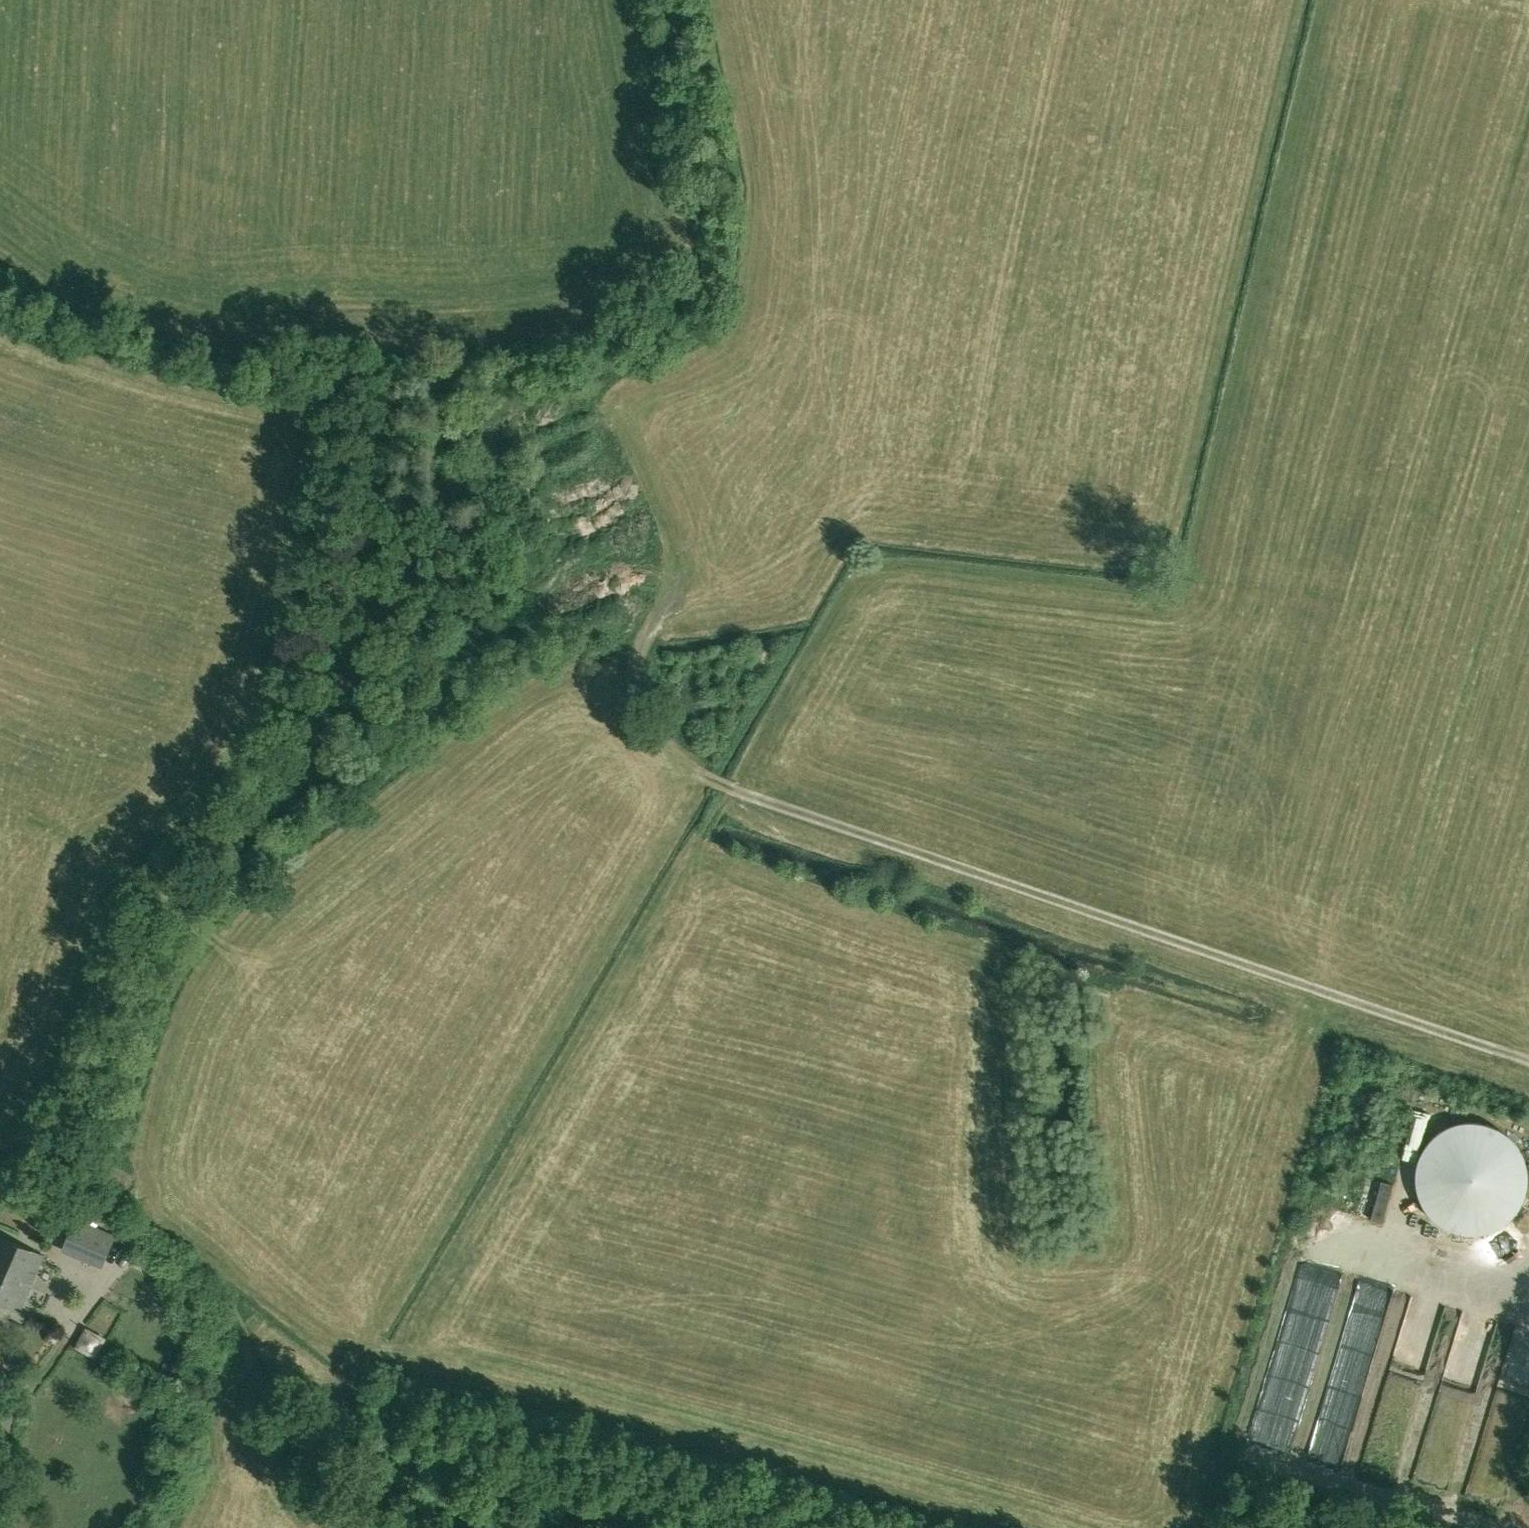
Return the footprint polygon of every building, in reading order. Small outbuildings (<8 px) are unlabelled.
[(1435,1174),(1431,1223),(1457,1225),(1456,1237),(1526,1242),(1528,1206),(1528,1169),(1504,1167),(1502,1193),(1479,1191),(1480,1178),(1435,1174)] [(66,1247),(94,1258),(104,1234),(76,1223),(66,1247)] [(1381,1230),(1378,1245),(1391,1247),(1394,1233),(1381,1230)] [(0,1236),(0,1304),(19,1312),(44,1254),(0,1236)]
